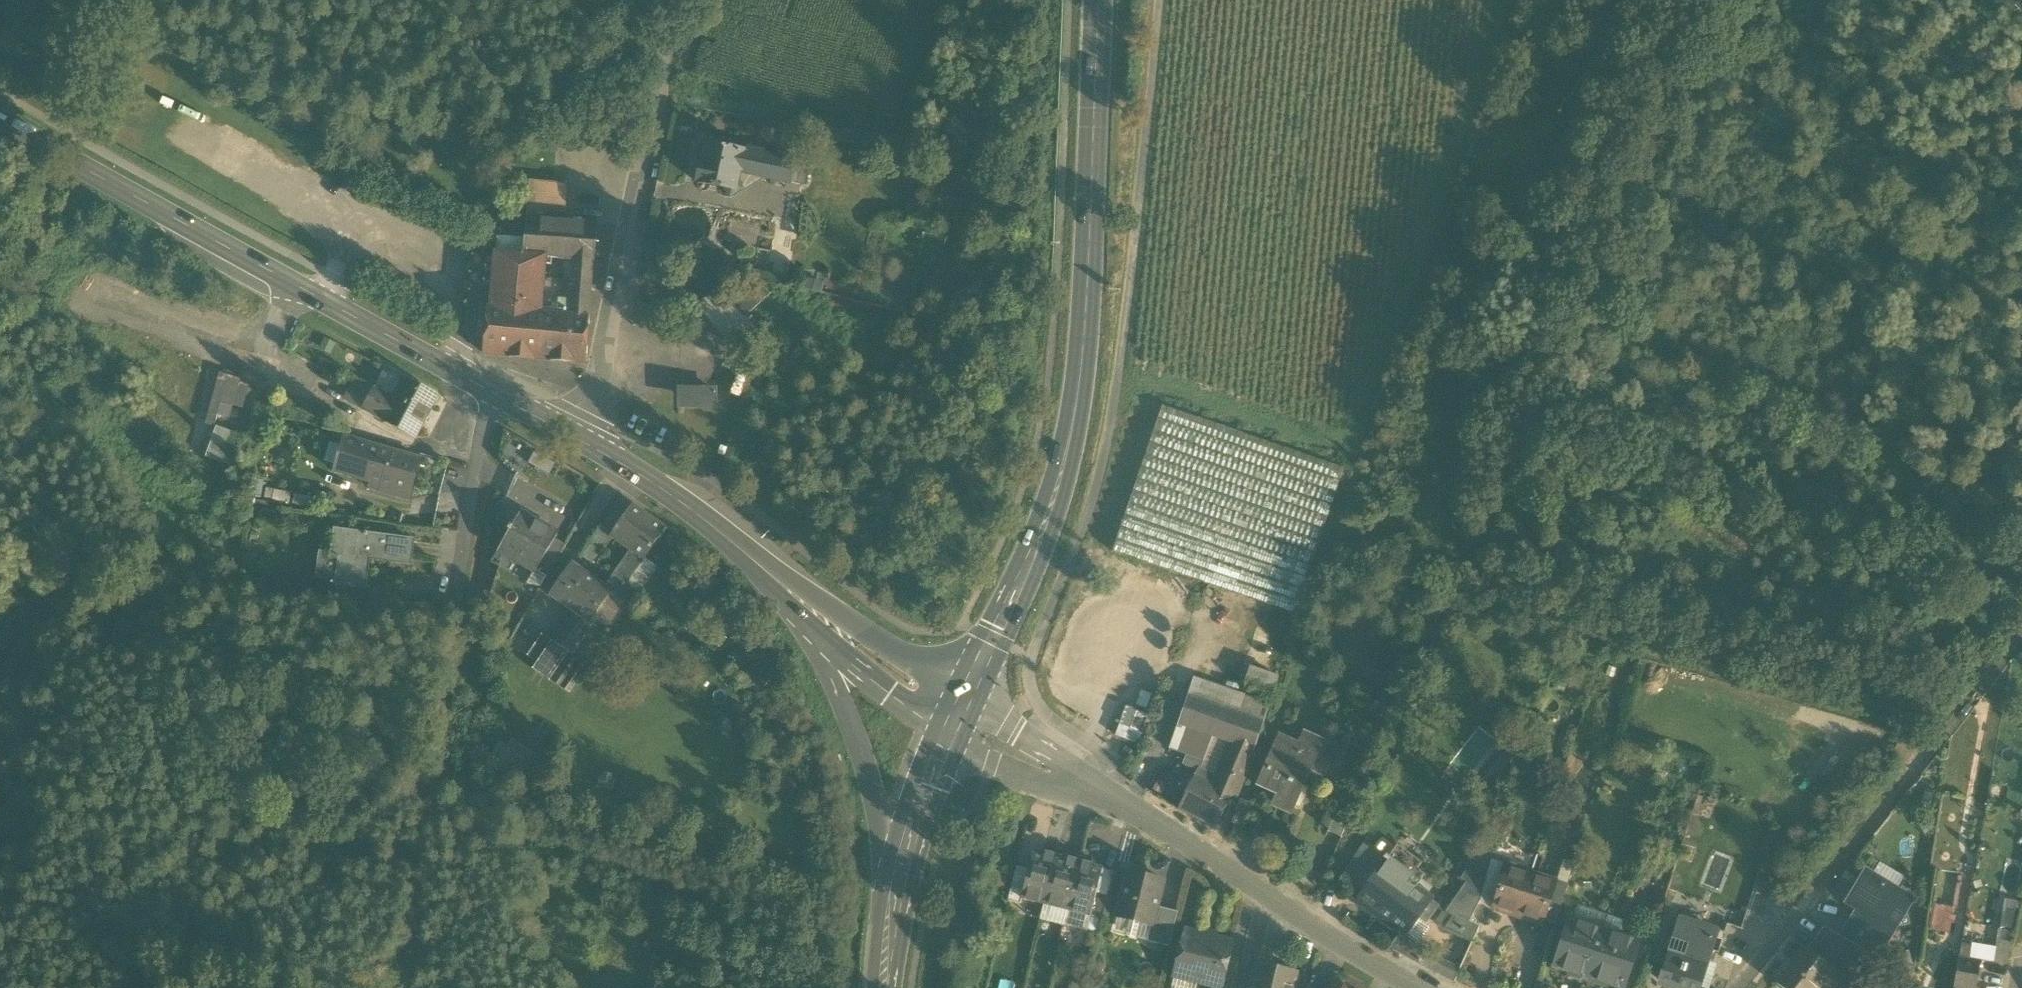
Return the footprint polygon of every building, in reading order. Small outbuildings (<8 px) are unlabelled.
[(720,187),(729,199),(742,189),(736,181),(740,166),(736,165),(739,149),(708,142),(708,145),(703,147),(701,158),(703,161),(703,162),(701,162),(697,182),(720,187)] [(760,177),(802,186),(807,163),(739,149),(736,165),(740,166),(762,171),(760,177)] [(565,222),(566,222),(568,184),(530,180),(527,219),(563,221),(565,222)] [(564,260),(571,261),(573,245),(561,244),(563,221),(527,219),(525,238),(523,256),(552,259),(564,260)] [(565,222),(563,221),(561,244),(573,245),(571,261),(593,263),(595,224),(566,222),(565,222)] [(496,254),(523,256),(525,238),(498,236),(496,254)] [(585,365),(590,304),(572,303),(572,297),(563,297),(564,287),(562,285),(558,282),(541,280),(542,264),(552,264),(552,259),(523,256),(496,254),(492,305),(490,305),(489,312),(488,331),(487,352),(585,365)] [(571,261),(564,260),(562,285),(564,287),(563,297),(572,297),(572,303),(590,304),(591,288),(593,263),(571,261)] [(819,292),(822,281),(801,276),(799,288),(819,292)] [(698,306),(734,353),(748,342),(750,327),(742,317),(768,297),(758,285),(751,290),(726,284),(698,306)] [(477,330),(488,331),(489,312),(478,311),(477,330)] [(218,416),(229,379),(222,377),(219,376),(205,424),(215,427),(218,416)] [(240,382),(229,379),(218,416),(230,419),(234,406),(240,382)] [(365,410),(376,392),(354,379),(344,398),(365,410)] [(250,385),(240,382),(234,406),(244,408),(250,385)] [(386,424),(414,441),(438,399),(409,382),(397,404),(376,392),(365,410),(387,422),(386,424)] [(701,389),(702,406),(715,405),(713,388),(701,389)] [(702,406),(701,389),(677,391),(679,408),(702,406)] [(1112,552),(1295,614),(1344,468),(1162,406),(1112,552)] [(207,456),(236,467),(247,439),(218,428),(207,456)] [(337,470),(411,493),(420,464),(346,441),(344,447),(339,466),(337,470)] [(339,466),(344,447),(329,443),(324,461),(339,466)] [(718,454),(724,456),(727,448),(721,446),(718,454)] [(254,479),(252,497),(262,498),(264,481),(254,479)] [(291,491),(267,488),(266,499),(290,502),(291,491)] [(313,496),(295,494),(294,504),(311,506),(313,496)] [(631,550),(645,559),(665,530),(648,518),(631,507),(612,534),(611,535),(631,550)] [(277,512),(261,510),(260,521),(276,523),(277,512)] [(510,560),(524,568),(525,566),(529,560),(538,565),(554,538),(556,534),(535,522),(533,525),(529,531),(524,528),(527,522),(516,516),(510,526),(508,525),(507,528),(508,529),(496,549),(511,558),(510,560)] [(533,525),(527,522),(524,528),(529,531),(533,525)] [(579,556),(591,564),(611,535),(612,534),(600,526),(579,556)] [(335,584),(359,588),(364,558),(406,565),(409,542),(334,531),(330,552),(340,554),(336,582),(335,584)] [(534,571),(546,578),(565,545),(554,538),(538,565),(534,571)] [(631,550),(612,576),(627,586),(645,559),(631,550)] [(340,554),(330,552),(320,551),(316,579),(336,582),(340,554)] [(523,577),(527,570),(494,554),(491,562),(523,577)] [(645,559),(627,586),(638,595),(657,568),(645,559)] [(525,566),(534,571),(538,565),(529,560),(525,566)] [(552,595),(577,612),(590,621),(592,618),(609,594),(608,594),(609,593),(603,589),(591,580),(588,578),(572,567),(552,595)] [(617,600),(627,586),(612,576),(603,589),(609,593),(608,594),(609,594),(617,600)] [(629,608),(638,595),(627,586),(617,600),(624,604),(629,608)] [(617,600),(609,594),(592,618),(608,628),(624,604),(617,600)] [(575,643),(590,621),(577,612),(562,634),(575,643)] [(532,670),(549,681),(568,653),(555,644),(541,634),(532,648),(526,656),(536,663),(532,670)] [(562,634),(555,644),(568,653),(575,643),(562,634)] [(1289,659),(1305,664),(1308,654),(1291,649),(1289,659)] [(588,666),(568,653),(549,681),(569,694),(588,666)] [(1279,676),(1249,666),(1241,692),(1270,702),(1279,676)] [(1193,679),(1187,697),(1201,701),(1207,684),(1193,679)] [(1269,705),(1207,684),(1201,701),(1264,723),(1269,705)] [(1187,697),(1178,725),(1229,743),(1254,752),(1264,723),(1201,701),(1187,697)] [(1145,714),(1124,707),(1114,737),(1135,744),(1145,714)] [(1211,785),(1217,771),(1229,743),(1178,725),(1169,750),(1186,756),(1183,763),(1198,770),(1194,777),(1194,778),(1195,777),(1211,785)] [(1451,764),(1468,776),(1493,739),(1476,728),(1451,764)] [(1270,806),(1291,816),(1324,740),(1303,731),(1297,743),(1293,753),(1274,744),(1255,786),(1275,794),(1270,806)] [(1278,735),(1274,744),(1293,753),(1297,743),(1278,735)] [(1254,752),(1229,743),(1217,771),(1233,780),(1227,794),(1232,796),(1231,797),(1237,799),(1254,752)] [(1520,756),(1509,749),(1490,776),(1501,784),(1520,756)] [(532,764),(517,785),(524,789),(538,768),(532,764)] [(1217,771),(1211,785),(1195,777),(1194,778),(1178,810),(1215,829),(1231,797),(1232,796),(1227,794),(1233,780),(1217,771)] [(1231,824),(1243,829),(1252,804),(1240,799),(1231,824)] [(1328,832),(1341,838),(1352,813),(1338,808),(1328,832)] [(1340,877),(1363,894),(1375,876),(1383,865),(1386,861),(1383,859),(1385,855),(1365,840),(1340,877)] [(1473,844),(1465,867),(1485,881),(1491,860),(1494,850),(1473,844)] [(1417,870),(1392,851),(1388,857),(1385,855),(1383,859),(1386,861),(1383,865),(1394,873),(1408,883),(1417,870)] [(1022,899),(1044,905),(1055,860),(1056,856),(1044,852),(1043,857),(1032,855),(1028,870),(1021,899),(1022,899)] [(1040,920),(1063,926),(1079,861),(1066,858),(1065,863),(1055,860),(1044,905),(1040,920)] [(1480,902),(1493,906),(1503,877),(1499,875),(1503,864),(1491,860),(1485,881),(1480,902)] [(1563,860),(1556,881),(1568,885),(1574,864),(1563,860)] [(1092,865),(1079,861),(1063,926),(1087,932),(1090,916),(1096,893),(1102,872),(1091,869),(1092,865)] [(1894,892),(1896,890),(1903,877),(1880,863),(1870,878),(1894,892)] [(1399,934),(1404,937),(1405,936),(1417,919),(1430,900),(1408,883),(1394,873),(1383,865),(1375,876),(1363,894),(1357,902),(1399,934)] [(1508,912),(1518,916),(1531,873),(1506,865),(1503,877),(1493,906),(1492,910),(1507,914),(1508,912)] [(1007,902),(1020,905),(1022,899),(1021,899),(1028,870),(1016,867),(1007,902)] [(1444,930),(1472,943),(1479,927),(1474,924),(1470,922),(1480,902),(1485,881),(1465,867),(1457,879),(1462,883),(1442,912),(1449,918),(1442,928),(1444,930)] [(1102,869),(1102,872),(1096,893),(1108,896),(1114,872),(1102,869)] [(1151,926),(1152,926),(1157,907),(1164,881),(1127,872),(1123,888),(1125,889),(1123,898),(1121,897),(1116,917),(1151,926)] [(1556,881),(1531,873),(1518,916),(1527,919),(1527,921),(1542,926),(1543,922),(1556,881)] [(1870,938),(1882,945),(1889,934),(1891,935),(1897,925),(1900,927),(1909,925),(1907,916),(1904,914),(1912,900),(1896,890),(1894,892),(1870,878),(1864,874),(1856,887),(1861,890),(1851,907),(1863,915),(1859,922),(1874,932),(1870,938)] [(1853,886),(1840,878),(1828,898),(1842,906),(1853,886)] [(1543,922),(1555,925),(1568,885),(1556,881),(1543,922)] [(1090,916),(1102,919),(1108,896),(1096,893),(1090,916)] [(2013,930),(2017,901),(2004,899),(2000,928),(2013,930)] [(1430,900),(1417,919),(1405,936),(1404,937),(1399,934),(1388,948),(1410,959),(1419,947),(1420,946),(1419,945),(1429,930),(1429,927),(1425,924),(1439,906),(1430,900)] [(1932,902),(1930,928),(1948,930),(1951,904),(1932,902)] [(1573,922),(1603,931),(1608,916),(1578,906),(1573,922)] [(1147,942),(1169,947),(1178,913),(1157,907),(1152,926),(1151,926),(1147,942)] [(1098,934),(1102,919),(1090,916),(1087,932),(1098,934)] [(1623,921),(1608,916),(1603,931),(1618,936),(1623,921)] [(1151,926),(1116,917),(1112,933),(1147,942),(1151,926)] [(1851,918),(1840,937),(1870,955),(1886,965),(1893,952),(1882,945),(1870,938),(1874,932),(1859,922),(1851,918)] [(1554,966),(1589,977),(1603,931),(1573,922),(1569,920),(1554,966)] [(1679,987),(1701,987),(1709,962),(1718,933),(1677,921),(1672,939),(1694,947),(1690,958),(1668,951),(1658,981),(1679,987)] [(1857,972),(1870,955),(1840,937),(1823,926),(1814,938),(1834,953),(1838,947),(1843,951),(1838,957),(1851,967),(1857,972)] [(1997,941),(2010,943),(2011,931),(1998,928),(1997,941)] [(1963,939),(1992,944),(1994,935),(1964,930),(1963,939)] [(1174,977),(1197,983),(1218,987),(1220,987),(1228,956),(1232,943),(1186,931),(1181,951),(1176,954),(1174,960),(1177,965),(1174,977)] [(1603,931),(1589,977),(1622,987),(1623,987),(1638,942),(1618,936),(1603,931)] [(1826,964),(1834,953),(1814,938),(1806,949),(1826,964)] [(1994,963),(2007,965),(2010,943),(1997,941),(1996,947),(1994,963)] [(1969,960),(1994,963),(1996,947),(1971,943),(1969,960)] [(1461,969),(1419,947),(1410,959),(1454,984),(1461,969)] [(1781,987),(1807,987),(1809,986),(1812,987),(1820,987),(1834,970),(1826,964),(1806,949),(1804,947),(1776,984),(1781,987)] [(1843,977),(1851,967),(1838,957),(1843,951),(1838,947),(1834,953),(1826,964),(1834,970),(1843,977)] [(1908,951),(1893,956),(1898,971),(1913,966),(1908,951)] [(1240,959),(1228,956),(1220,987),(1233,987),(1240,959)] [(1981,962),(1969,960),(1959,958),(1954,987),(1976,987),(1981,962)] [(1709,962),(1701,987),(1709,987),(1717,965),(1709,962)] [(1296,973),(1257,963),(1251,987),(1293,987),(1296,973)] [(1197,983),(1174,977),(1172,987),(1196,987),(1197,983)]
